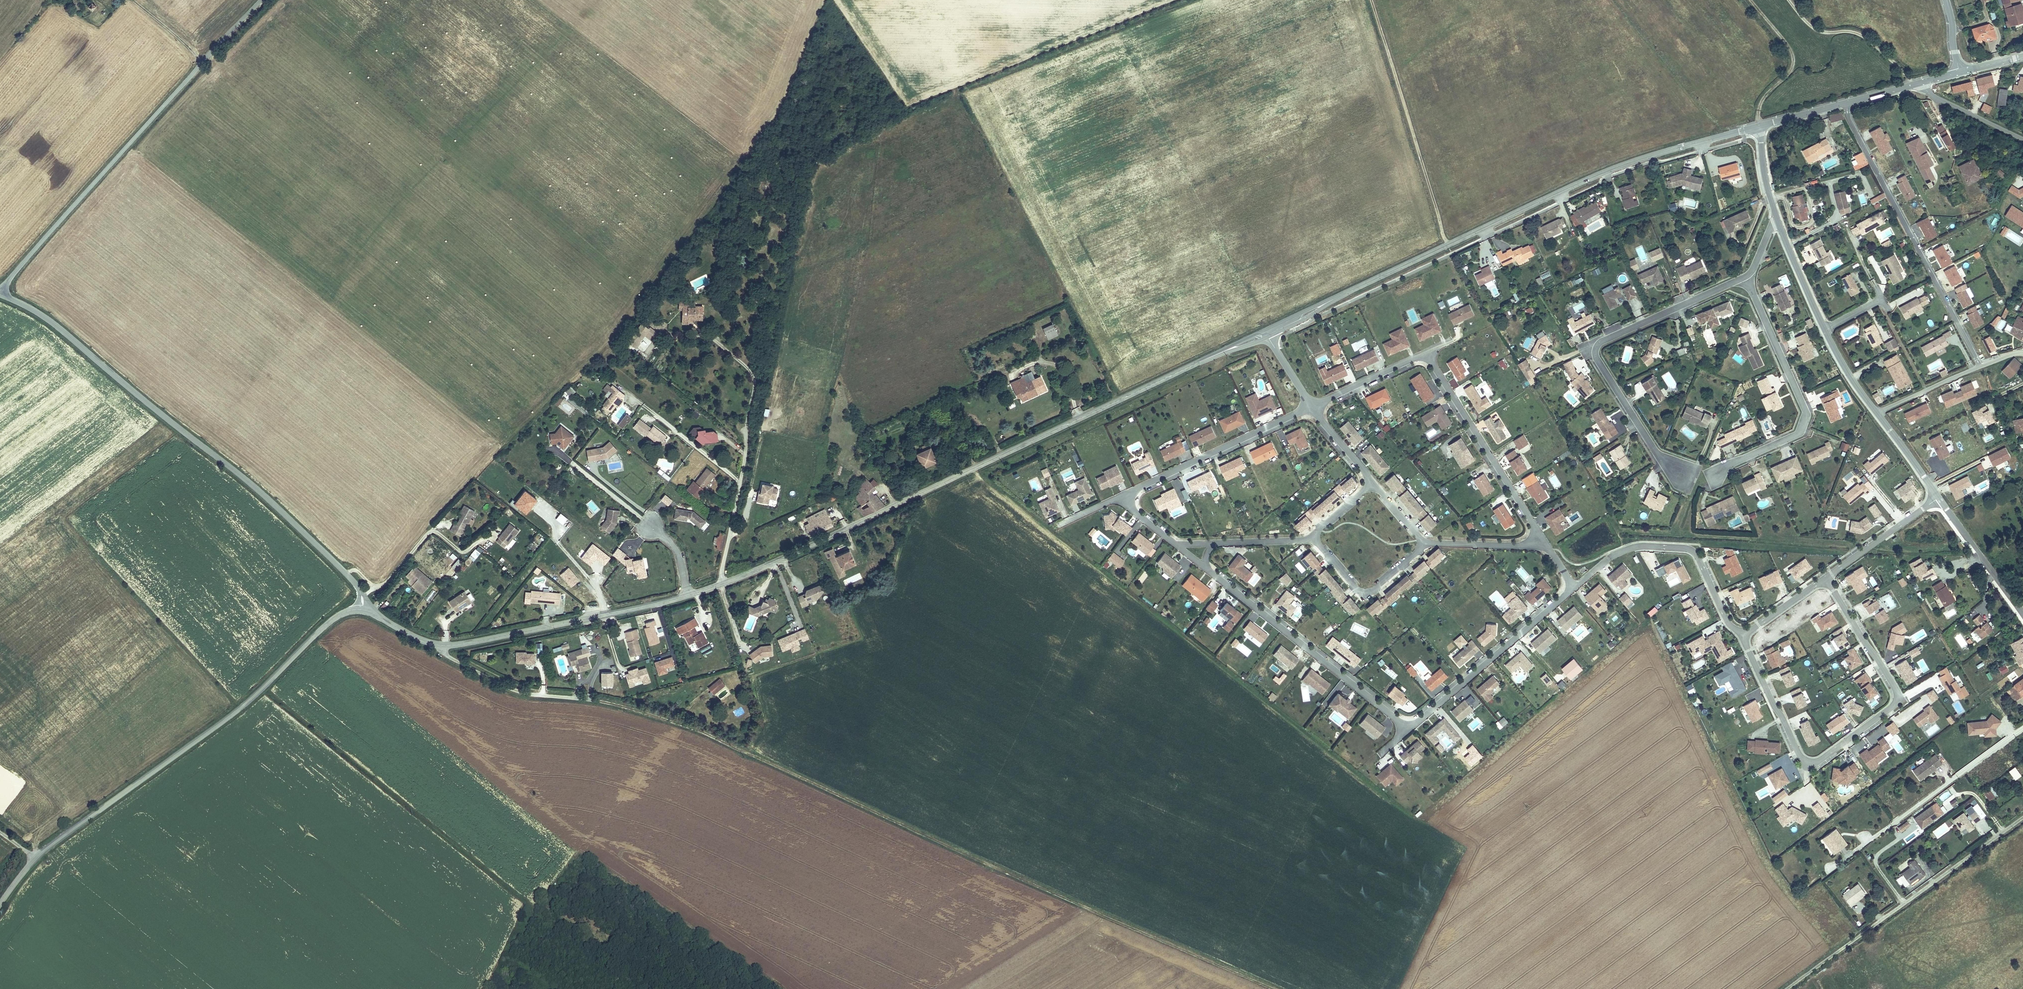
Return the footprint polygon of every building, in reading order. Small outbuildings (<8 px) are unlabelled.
[(2008,16),(2006,17),(2007,22),(2014,20),(2013,15),(2022,12),(2022,10),(2022,7),(2019,8),(2016,0),(2017,0),(2003,0),(2008,16)] [(92,4),(87,9),(92,13),(96,7),(92,4)] [(1976,40),(1985,38),(1984,34),(1989,32),(1992,40),(1997,38),(1992,23),(1973,29),(1976,40)] [(1994,84),(1992,75),(1976,78),(1979,88),(1986,87),(1994,84)] [(2018,93),(2019,90),(2022,91),(2022,77),(2021,77),(2020,81),(2019,85),(2014,85),(2013,92),(2018,93)] [(2000,89),(1997,108),(1999,108),(1999,106),(2001,106),(2001,104),(2006,105),(2006,102),(2008,90),(2000,89)] [(1989,112),(1991,107),(1983,103),(1981,109),(1989,112)] [(1842,119),(1840,114),(1828,118),(1830,125),(1835,123),(1834,121),(1842,119)] [(1884,135),(1880,127),(1871,132),(1878,146),(1880,145),(1881,146),(1878,147),(1881,152),(1882,151),(1885,152),(1885,153),(1892,149),(1887,141),(1890,139),(1887,133),(1884,135)] [(1944,131),(1938,134),(1947,151),(1953,148),(1944,131)] [(1929,168),(1933,166),(1920,140),(1906,146),(1928,191),(1932,189),(1931,186),(1935,180),(1929,168)] [(1826,143),(1805,150),(1808,163),(1814,161),(1813,157),(1829,153),(1826,143)] [(1852,168),(1854,172),(1866,167),(1861,155),(1854,158),(1857,166),(1852,168)] [(1722,179),(1730,177),(1729,175),(1735,173),(1737,178),(1742,177),(1737,162),(1719,168),(1722,179)] [(1967,189),(1981,182),(1982,181),(1973,162),(1969,164),(1957,169),(1967,189)] [(1681,180),(1681,177),(1672,180),(1675,191),(1684,188),(1703,190),(1704,181),(1691,180),(1691,172),(1684,171),(1684,176),(1683,177),(1684,179),(1681,180)] [(1997,172),(1994,177),(2004,183),(2007,178),(1997,172)] [(1916,196),(1905,175),(1898,179),(1900,182),(1898,183),(1907,201),(1916,196)] [(1940,186),(1942,191),(1948,189),(1959,185),(1955,179),(1940,186)] [(1629,188),(1627,184),(1618,187),(1619,191),(1622,190),(1625,198),(1622,199),(1626,208),(1639,203),(1632,187),(1629,188)] [(1948,189),(1951,196),(1959,193),(1960,194),(1963,193),(1959,185),(1948,189)] [(1942,191),(1944,195),(1946,198),(1951,196),(1948,189),(1942,191)] [(1843,193),(1833,195),(1837,212),(1838,212),(1839,216),(1849,214),(1847,209),(1843,193)] [(1951,196),(1946,198),(1949,205),(1962,199),(1960,194),(1959,193),(1951,196)] [(1805,221),(1804,215),(1802,207),(1804,206),(1802,197),(1792,199),(1795,209),(1792,210),(1795,223),(1800,222),(1801,225),(1806,224),(1807,228),(1810,228),(1808,220),(1805,221)] [(1885,201),(1883,197),(1874,202),(1877,206),(1885,201)] [(1962,199),(1949,205),(1952,211),(1965,205),(1962,199)] [(1575,211),(1571,214),(1579,226),(1583,224),(1582,223),(1599,212),(1594,202),(1576,213),(1575,211)] [(1669,205),(1671,212),(1678,209),(1675,203),(1669,205)] [(2011,205),(2005,217),(2022,227),(2020,232),(2022,234),(2022,212),(2011,205)] [(1723,221),(1726,228),(1732,225),(1733,229),(1737,227),(1738,224),(1742,223),(1751,219),(1746,210),(1723,221)] [(1867,226),(1865,224),(1855,229),(1856,231),(1851,235),(1853,240),(1859,237),(1860,239),(1884,225),(1879,217),(1869,222),(1870,224),(1867,226)] [(1928,217),(1916,223),(1918,227),(1920,226),(1922,225),(1923,227),(1921,228),(1928,240),(1937,235),(1928,217)] [(1558,221),(1541,229),(1544,236),(1550,233),(1552,236),(1560,232),(1558,229),(1561,227),(1558,221)] [(1732,225),(1726,228),(1729,234),(1744,227),(1742,223),(1738,224),(1737,227),(1733,229),(1732,225)] [(2004,237),(2009,229),(2004,226),(2000,234),(2004,237)] [(1809,249),(1815,259),(1824,255),(1821,249),(1822,249),(1819,244),(1809,249)] [(1952,263),(1942,245),(1933,250),(1943,268),(1952,263)] [(1520,251),(1519,249),(1512,253),(1511,250),(1507,252),(1512,262),(1516,260),(1517,262),(1524,258),(1526,261),(1528,260),(1534,257),(1528,246),(1520,251)] [(1648,251),(1651,262),(1663,258),(1660,248),(1648,251)] [(1464,254),(1469,263),(1476,260),(1471,250),(1464,254)] [(1496,255),(1503,267),(1507,264),(1502,255),(1501,252),(1496,255)] [(1507,252),(1502,255),(1507,264),(1512,262),(1507,252)] [(1877,253),(1871,256),(1875,264),(1880,261),(1877,253)] [(1824,255),(1815,259),(1821,270),(1830,265),(1825,257),(1824,255)] [(1524,258),(1517,262),(1521,268),(1530,263),(1528,260),(1526,261),(1524,258)] [(1635,259),(1629,261),(1633,271),(1639,268),(1635,259)] [(1893,259),(1881,265),(1884,270),(1885,270),(1890,278),(1891,281),(1890,282),(1893,289),(1903,284),(1900,278),(1895,269),(1897,268),(1893,259)] [(1685,265),(1676,269),(1681,282),(1685,280),(1694,277),(1705,272),(1701,262),(1687,268),(1685,265)] [(1657,265),(1638,274),(1642,283),(1652,279),(1655,284),(1664,280),(1657,265)] [(1486,272),(1481,274),(1476,277),(1480,286),(1495,279),(1489,266),(1485,268),(1486,272)] [(1962,281),(1955,266),(1945,271),(1952,286),(1962,281)] [(1595,276),(1601,273),(1598,267),(1592,270),(1595,276)] [(1542,279),(1551,275),(1549,271),(1540,275),(1542,279)] [(1849,278),(1840,282),(1850,300),(1859,296),(1849,278)] [(1776,294),(1775,295),(1779,304),(1780,306),(1782,310),(1792,306),(1785,290),(1784,290),(1780,284),(1773,288),(1776,294)] [(1601,290),(1603,295),(1612,290),(1610,285),(1601,290)] [(1623,290),(1629,300),(1637,296),(1631,286),(1623,290)] [(1618,305),(1615,299),(1622,295),(1618,287),(1612,290),(1603,295),(1611,309),(1618,305)] [(1972,303),(1965,289),(1956,293),(1964,307),(1972,303)] [(1517,303),(1521,301),(1516,292),(1512,294),(1517,303)] [(1457,296),(1447,300),(1449,306),(1460,301),(1457,296)] [(679,300),(678,317),(683,318),(683,313),(694,314),(695,305),(698,305),(699,301),(679,300)] [(1914,314),(1921,311),(1921,310),(1928,306),(1925,300),(1917,304),(1917,303),(1899,312),(1905,324),(1910,321),(1909,320),(1915,317),(1914,314)] [(1698,318),(1705,315),(1707,320),(1711,318),(1714,327),(1720,324),(1716,316),(1721,314),(1722,316),(1733,312),(1729,302),(1697,316),(1698,318)] [(1449,313),(1454,323),(1460,320),(1461,318),(1463,317),(1463,319),(1474,314),(1470,303),(1449,313)] [(1968,314),(1975,328),(1984,323),(1975,306),(1967,310),(1969,314),(1968,314)] [(1422,318),(1425,323),(1426,327),(1417,331),(1420,339),(1430,334),(1429,333),(1431,332),(1432,333),(1441,329),(1433,312),(1422,318)] [(1575,333),(1583,329),(1583,328),(1591,324),(1591,325),(1597,322),(1592,313),(1579,320),(1576,315),(1567,319),(1575,333)] [(2013,323),(2022,329),(2022,317),(2019,314),(2013,323)] [(1739,324),(1746,327),(1749,321),(1742,317),(1739,324)] [(1997,328),(2002,330),(2005,322),(2001,320),(1997,328)] [(644,321),(641,324),(649,331),(652,327),(644,321)] [(2022,340),(2022,329),(2013,323),(2011,322),(2006,330),(2022,340)] [(1415,328),(1417,331),(1426,327),(1425,323),(1415,328)] [(641,324),(639,327),(648,334),(649,331),(641,324)] [(1583,328),(1583,329),(1585,333),(1593,329),(1591,325),(1591,324),(1583,328)] [(1048,336),(1055,333),(1052,327),(1045,331),(1048,336)] [(1390,332),(1393,338),(1395,342),(1385,346),(1389,354),(1399,349),(1398,348),(1400,347),(1401,348),(1410,344),(1402,327),(1390,332)] [(1873,328),(1864,333),(1866,337),(1864,338),(1871,352),(1881,347),(1874,333),(1875,332),(1873,328)] [(652,342),(658,333),(652,329),(647,338),(652,342)] [(1936,351),(1943,347),(1940,341),(1945,338),(1951,335),(1949,331),(1943,335),(1922,347),(1926,356),(1936,351)] [(1750,333),(1746,335),(1749,342),(1747,343),(1742,346),(1744,350),(1751,352),(1751,354),(1749,355),(1755,369),(1764,365),(1758,351),(1756,352),(1755,349),(1750,339),(1752,338),(1750,333)] [(1796,337),(1798,341),(1808,337),(1806,333),(1796,337)] [(1547,334),(1540,339),(1534,353),(1542,358),(1547,347),(1553,343),(1547,334)] [(1648,351),(1641,357),(1647,367),(1654,362),(1652,360),(1655,353),(1658,354),(1664,339),(1653,336),(1648,351)] [(1989,354),(1997,350),(1990,336),(1982,339),(1989,354)] [(1808,337),(1798,341),(1800,346),(1799,347),(1802,354),(1804,358),(1807,365),(1817,361),(1811,349),(1808,342),(1810,341),(1808,337)] [(1348,338),(1343,340),(1349,357),(1355,355),(1348,338)] [(1384,343),(1385,346),(1395,342),(1393,338),(1384,343)] [(1948,344),(1945,338),(1940,341),(1943,347),(1948,344)] [(1333,357),(1342,354),(1338,343),(1329,346),(1333,357)] [(1896,351),(1892,343),(1883,348),(1887,355),(1888,355),(1893,352),(1896,351)] [(1742,346),(1740,346),(1742,351),(1746,356),(1749,355),(1751,354),(1751,352),(1744,350),(1742,346)] [(1943,347),(1936,351),(1939,355),(1946,351),(1943,347)] [(1352,359),(1356,369),(1379,358),(1374,348),(1352,359)] [(1448,362),(1457,376),(1463,372),(1466,370),(1457,356),(1448,362)] [(2019,362),(2014,357),(2004,367),(2012,376),(2021,366),(2019,362)] [(1524,359),(1518,363),(1521,368),(1528,364),(1524,359)] [(1503,360),(1498,362),(1503,370),(1507,367),(1503,360)] [(1572,360),(1564,364),(1569,376),(1570,375),(1574,371),(1576,370),(1572,360)] [(1883,366),(1887,374),(1890,372),(1901,392),(1910,387),(1896,360),(1883,366)] [(1321,373),(1326,383),(1347,373),(1342,363),(1327,370),(1321,373)] [(1528,364),(1521,368),(1528,379),(1533,376),(1535,375),(1528,364)] [(2012,376),(2015,379),(2022,372),(2022,370),(2021,366),(2012,376)] [(1011,377),(1015,386),(1020,383),(1023,388),(1020,389),(1022,395),(1047,382),(1041,370),(1026,377),(1023,371),(1011,377)] [(1574,371),(1570,375),(1574,379),(1579,375),(1574,371)] [(1890,372),(1887,374),(1898,394),(1901,392),(1890,372)] [(1435,396),(1420,373),(1411,379),(1425,402),(1435,396)] [(1579,375),(1574,379),(1571,382),(1580,391),(1581,391),(1587,398),(1594,390),(1584,380),(1586,377),(1581,373),(1579,375)] [(1533,376),(1528,379),(1533,385),(1537,382),(1533,376)] [(1654,376),(1652,377),(1658,387),(1660,386),(1654,376)] [(1652,377),(1642,384),(1648,393),(1650,393),(1656,403),(1665,398),(1661,392),(1658,387),(1652,377)] [(1769,382),(1767,377),(1758,381),(1760,386),(1769,382)] [(601,401),(602,402),(599,405),(605,411),(608,407),(609,408),(614,401),(619,396),(616,393),(620,388),(622,386),(613,379),(612,381),(608,378),(604,383),(607,386),(611,389),(606,395),(601,401)] [(1763,392),(1766,391),(1772,388),(1769,382),(1760,386),(1763,392)] [(1962,390),(1958,392),(1962,401),(1977,394),(1972,382),(1966,385),(1967,386),(1962,388),(1962,390)] [(1479,411),(1491,404),(1486,396),(1481,399),(1472,383),(1464,388),(1479,411)] [(566,401),(575,391),(570,386),(561,396),(566,401)] [(611,389),(607,386),(603,392),(606,395),(611,389)] [(625,389),(622,386),(616,393),(619,396),(625,389)] [(1772,388),(1766,391),(1769,396),(1774,407),(1775,410),(1783,406),(1774,387),(1772,388)] [(1371,408),(1390,399),(1385,388),(1366,397),(1371,408)] [(1835,392),(1821,398),(1823,403),(1825,402),(1827,407),(1829,411),(1827,412),(1832,422),(1842,417),(1838,408),(1839,407),(1835,398),(1837,397),(1835,392)] [(1878,392),(1873,395),(1877,404),(1883,402),(1878,392)] [(1947,393),(1942,395),(1947,407),(1962,401),(1958,392),(1954,394),(1953,392),(1948,394),(1947,393)] [(1270,398),(1262,402),(1258,400),(1254,393),(1245,397),(1254,417),(1275,407),(1270,398)] [(1774,407),(1769,396),(1763,399),(1768,410),(1774,407)] [(559,398),(554,404),(557,407),(562,400),(559,398)] [(1908,421),(1931,411),(1927,402),(1904,412),(1908,421)] [(1441,405),(1426,414),(1431,423),(1437,419),(1443,428),(1452,422),(1447,415),(1446,416),(1444,413),(1445,412),(1441,405)] [(1682,418),(1689,421),(1695,423),(1698,423),(1700,423),(1701,421),(1708,424),(1711,417),(1699,412),(1693,410),(1686,406),(1682,418)] [(1995,421),(1989,410),(1988,410),(1986,406),(1972,413),(1978,424),(1987,419),(1990,424),(1995,421)] [(695,411),(691,415),(696,419),(700,414),(695,411)] [(1218,420),(1223,429),(1242,420),(1238,411),(1218,420)] [(1596,419),(1602,428),(1613,444),(1617,441),(1612,435),(1619,430),(1616,425),(1613,427),(1604,413),(1596,419)] [(622,430),(632,418),(626,414),(617,425),(622,430)] [(1426,414),(1422,416),(1428,425),(1431,423),(1426,414)] [(652,422),(650,425),(638,415),(632,422),(644,432),(646,430),(659,441),(662,437),(665,434),(652,422)] [(2021,433),(2022,432),(2022,417),(2010,420),(2013,434),(2021,433)] [(1242,420),(1223,429),(1224,431),(1244,422),(1242,420)] [(1340,427),(1355,444),(1362,437),(1348,420),(1340,427)] [(1493,420),(1487,424),(1495,437),(1496,436),(1500,442),(1507,437),(1501,429),(1504,427),(1500,420),(1495,423),(1493,420)] [(1726,439),(1729,445),(1751,435),(1750,433),(1757,430),(1753,420),(1746,424),(1746,426),(1725,436),(1726,439)] [(564,441),(572,431),(560,421),(554,428),(549,429),(550,439),(555,438),(559,442),(564,441)] [(689,428),(693,432),(693,428),(697,428),(696,425),(698,425),(697,422),(692,422),(689,428)] [(693,428),(693,432),(700,438),(703,436),(716,435),(715,429),(712,426),(704,426),(703,424),(698,425),(696,425),(697,428),(693,428)] [(1209,425),(1187,436),(1192,446),(1199,443),(1199,441),(1201,440),(1202,441),(1214,436),(1209,425)] [(1293,436),(1299,449),(1307,445),(1300,428),(1291,432),(1293,436)] [(1434,428),(1426,434),(1429,438),(1437,433),(1434,428)] [(1619,430),(1612,435),(1617,441),(1624,437),(1619,430)] [(1381,431),(1376,436),(1379,440),(1385,435),(1381,431)] [(1519,448),(1528,443),(1523,435),(1514,440),(1519,448)] [(606,453),(615,445),(608,437),(601,443),(585,446),(586,452),(594,451),(594,455),(606,453)] [(1475,459),(1464,442),(1461,438),(1450,445),(1454,451),(1456,450),(1466,465),(1475,459)] [(1726,439),(1719,442),(1722,448),(1729,445),(1726,439)] [(1179,440),(1175,442),(1179,452),(1183,450),(1179,440)] [(1250,451),(1255,463),(1275,453),(1270,441),(1250,451)] [(929,442),(915,449),(922,464),(936,457),(929,442)] [(1158,450),(1162,460),(1179,452),(1175,442),(1158,450)] [(1826,446),(1807,454),(1812,465),(1816,463),(1815,462),(1827,456),(1826,454),(1827,453),(1829,452),(1833,450),(1829,442),(1825,444),(1826,446)] [(1849,445),(1842,442),(1840,449),(1847,451),(1849,445)] [(1935,442),(1926,447),(1936,466),(1945,461),(1935,442)] [(1370,444),(1362,452),(1380,474),(1389,466),(1370,444)] [(1993,466),(2010,458),(2005,448),(1988,456),(1993,466)] [(1625,455),(1626,454),(1628,453),(1625,449),(1613,457),(1620,468),(1625,475),(1635,468),(1629,458),(1627,459),(1625,455)] [(1454,451),(1452,452),(1462,467),(1466,465),(1456,450),(1454,451)] [(1518,456),(1514,450),(1506,455),(1518,474),(1527,469),(1523,462),(1522,460),(1521,461),(1518,456)] [(1871,474),(1889,460),(1883,452),(1870,463),(1869,461),(1864,465),(1871,474)] [(1596,462),(1603,458),(1601,454),(1593,457),(1596,462)] [(1129,463),(1134,473),(1148,466),(1144,456),(1129,463)] [(1227,462),(1218,466),(1223,476),(1236,470),(1243,467),(1239,456),(1229,461),(1227,462)] [(1780,464),(1772,468),(1778,482),(1784,479),(1784,478),(1793,473),(1794,475),(1802,471),(1796,457),(1785,462),(1786,464),(1781,466),(1780,464)] [(689,476),(683,483),(696,493),(701,486),(699,483),(711,468),(703,462),(691,477),(689,476)] [(1113,483),(1120,480),(1113,466),(1109,467),(1111,470),(1102,475),(1093,478),(1098,488),(1106,485),(1112,482),(1113,483)] [(1043,478),(1050,476),(1047,467),(1040,470),(1043,478)] [(1185,481),(1190,490),(1204,483),(1207,490),(1215,486),(1208,470),(1185,481)] [(1236,470),(1223,476),(1225,479),(1237,474),(1236,470)] [(861,476),(854,483),(858,488),(853,492),(858,500),(872,490),(869,486),(874,482),(863,471),(861,476)] [(1394,474),(1386,481),(1394,491),(1395,490),(1402,484),(1394,474)] [(1488,483),(1485,477),(1483,474),(1474,480),(1484,495),(1493,489),(1489,482),(1488,483)] [(1760,488),(1759,486),(1764,483),(1760,474),(1754,477),(1755,478),(1744,483),(1746,486),(1744,487),(1747,494),(1760,488)] [(1352,476),(1347,480),(1343,483),(1342,481),(1330,491),(1331,493),(1328,496),(1319,504),(1315,507),(1313,506),(1301,516),(1303,518),(1299,521),(1295,525),(1300,531),(1311,521),(1309,520),(1316,514),(1317,516),(1340,497),(1338,495),(1344,490),(1346,492),(1357,482),(1352,476)] [(1962,489),(1972,484),(1968,476),(1950,485),(1957,499),(1965,495),(1962,489)] [(1081,477),(1072,482),(1076,489),(1063,495),(1068,504),(1080,499),(1081,496),(1083,497),(1089,494),(1081,477)] [(773,493),(775,485),(771,484),(771,482),(760,479),(758,486),(757,489),(756,489),(754,497),(763,499),(764,494),(765,494),(767,494),(767,492),(773,493)] [(1539,481),(1545,490),(1549,488),(1543,479),(1539,481)] [(1916,494),(1913,490),(1916,488),(1910,479),(1906,481),(1907,483),(1897,490),(1905,502),(1916,494)] [(1538,481),(1527,488),(1529,491),(1531,490),(1535,496),(1539,503),(1549,497),(1538,481)] [(1850,504),(1865,492),(1866,494),(1870,491),(1863,483),(1860,485),(1858,483),(1843,496),(1850,504)] [(1402,484),(1395,490),(1400,496),(1407,490),(1402,484)] [(1057,509),(1051,496),(1053,495),(1049,486),(1043,488),(1047,497),(1041,500),(1043,505),(1039,507),(1043,515),(1057,509)] [(1444,486),(1440,489),(1444,495),(1449,493),(1444,486)] [(1172,488),(1165,491),(1166,493),(1160,496),(1152,500),(1157,510),(1165,506),(1178,500),(1172,488)] [(852,504),(857,513),(882,501),(873,489),(872,490),(858,500),(856,502),(855,502),(852,504)] [(1185,489),(1181,492),(1185,500),(1189,497),(1185,489)] [(1400,496),(1399,497),(1415,515),(1416,515),(1423,509),(1407,490),(1400,496)] [(1644,507),(1649,510),(1652,509),(1656,510),(1657,514),(1662,516),(1668,502),(1660,498),(1658,503),(1652,500),(1655,495),(1650,493),(1644,507)] [(659,500),(667,506),(672,501),(664,494),(659,500)] [(1732,496),(1728,497),(1731,503),(1729,504),(1732,510),(1724,513),(1724,515),(1738,509),(1732,496)] [(1706,509),(1700,511),(1706,525),(1715,521),(1713,518),(1713,517),(1723,512),(1724,513),(1732,510),(1729,504),(1731,503),(1728,497),(1721,501),(1721,502),(1719,503),(1718,502),(1705,507),(1706,509)] [(586,505),(588,507),(584,511),(590,518),(600,509),(591,500),(586,505)] [(1178,500),(1165,506),(1166,510),(1179,503),(1178,500)] [(804,518),(802,520),(807,532),(831,521),(820,501),(808,507),(810,510),(803,514),(804,518)] [(482,509),(486,512),(490,506),(486,503),(482,509)] [(1507,510),(1503,504),(1494,510),(1501,522),(1508,517),(1505,512),(1507,510)] [(474,511),(464,506),(459,514),(461,515),(456,525),(454,524),(450,531),(460,536),(474,511)] [(1871,511),(1875,517),(1881,513),(1877,507),(1871,511)] [(616,519),(617,514),(619,514),(619,510),(608,508),(606,519),(601,526),(608,532),(616,523),(615,522),(615,519),(616,519)] [(703,518),(693,511),(692,512),(689,511),(689,510),(676,508),(675,518),(687,520),(688,516),(691,516),(690,519),(697,525),(703,518)] [(1423,509),(1416,515),(1421,520),(1428,514),(1423,509)] [(1560,509),(1546,518),(1551,525),(1552,524),(1554,527),(1552,528),(1557,535),(1564,530),(1559,522),(1566,518),(1560,509)] [(1116,517),(1109,511),(1106,514),(1101,515),(1102,525),(1109,524),(1113,527),(1112,528),(1117,532),(1118,531),(1123,535),(1130,528),(1119,519),(1119,520),(1115,518),(1116,517)] [(1421,520),(1420,521),(1428,531),(1436,524),(1428,514),(1421,520)] [(1862,533),(1873,525),(1867,517),(1859,522),(1851,521),(1850,531),(1862,533)] [(519,531),(511,524),(499,538),(500,539),(497,542),(504,548),(507,545),(519,531)] [(1093,527),(1087,534),(1091,537),(1096,530),(1093,527)] [(716,536),(714,544),(716,544),(715,548),(722,549),(725,533),(718,532),(717,536),(716,536)] [(1145,539),(1136,533),(1130,541),(1136,546),(1135,547),(1144,554),(1151,544),(1149,542),(1148,543),(1145,541),(1145,539)] [(825,545),(817,549),(820,555),(822,554),(829,569),(835,566),(848,560),(842,546),(829,553),(825,545)] [(1429,560),(1426,563),(1429,567),(1431,569),(1437,564),(1435,562),(1444,555),(1439,549),(1427,558),(1429,560)] [(1735,554),(1732,549),(1725,549),(1728,557),(1735,554)] [(475,551),(468,559),(473,564),(481,555),(475,551)] [(1303,557),(1307,561),(1310,565),(1308,567),(1319,579),(1321,577),(1324,581),(1331,590),(1335,594),(1333,595),(1343,607),(1345,606),(1348,609),(1353,614),(1359,609),(1349,597),(1347,599),(1342,593),(1344,591),(1325,569),(1323,571),(1317,564),(1319,563),(1310,551),(1303,557)] [(1106,558),(1117,567),(1121,561),(1110,552),(1106,558)] [(1178,566),(1162,553),(1155,562),(1161,567),(1162,572),(1169,577),(1178,566)] [(1743,571),(1735,554),(1728,557),(1724,559),(1726,563),(1727,562),(1728,565),(1727,565),(1726,566),(1729,572),(1730,572),(1732,576),(1743,571)] [(1244,560),(1237,555),(1227,567),(1242,579),(1248,572),(1240,565),(1244,560)] [(646,574),(644,559),(637,560),(638,561),(635,562),(635,560),(634,558),(627,560),(629,572),(638,571),(639,575),(646,574)] [(1796,579),(1812,567),(1805,558),(1789,570),(1792,574),(1788,577),(1792,583),(1796,580),(1796,579)] [(1928,569),(1925,564),(1923,566),(1922,564),(1923,563),(1923,562),(1920,558),(1910,563),(1912,568),(1915,566),(1919,574),(1918,574),(1918,575),(1921,580),(1926,577),(1927,579),(1936,574),(1932,567),(1928,569)] [(1668,573),(1677,569),(1683,582),(1690,579),(1679,559),(1665,566),(1664,565),(1655,570),(1659,577),(1668,572),(1668,573)] [(451,567),(455,571),(460,566),(456,561),(451,567)] [(1415,572),(1411,575),(1417,581),(1423,576),(1421,574),(1429,567),(1426,563),(1424,561),(1413,570),(1415,572)] [(1299,562),(1294,565),(1301,574),(1306,570),(1299,562)] [(1614,573),(1609,578),(1617,588),(1633,574),(1624,564),(1617,571),(1618,572),(1615,574),(1614,573)] [(410,578),(413,580),(418,586),(417,588),(422,593),(431,583),(413,566),(404,576),(408,580),(410,578)] [(835,566),(829,569),(832,575),(837,572),(835,566)] [(1867,583),(1864,577),(1868,575),(1862,566),(1851,573),(1849,574),(1846,577),(1850,584),(1852,583),(1858,594),(1866,588),(1864,585),(1867,583)] [(537,575),(541,570),(536,567),(533,572),(537,575)] [(579,580),(568,567),(560,574),(571,587),(579,580)] [(1145,569),(1138,580),(1142,583),(1150,572),(1145,569)] [(1783,581),(1778,570),(1761,577),(1766,587),(1773,584),(1777,582),(1778,583),(1783,581)] [(1285,586),(1292,580),(1286,573),(1279,579),(1285,586)] [(1209,590),(1189,575),(1180,585),(1200,601),(1209,590)] [(1407,575),(1396,585),(1401,591),(1409,585),(1411,586),(1417,581),(1411,575),(1408,577),(1407,575)] [(1872,588),(1878,585),(1872,576),(1867,579),(1872,588)] [(1766,587),(1761,577),(1759,578),(1764,589),(1774,585),(1773,584),(1766,587)] [(1907,584),(1903,578),(1899,580),(1902,587),(1907,584)] [(1543,579),(1537,585),(1539,588),(1531,594),(1537,601),(1552,588),(1543,579)] [(418,586),(413,580),(407,586),(413,591),(417,588),(418,586)] [(1950,593),(1945,586),(1944,586),(1941,581),(1933,586),(1945,606),(1953,602),(1949,594),(1950,593)] [(805,594),(799,596),(802,604),(808,601),(807,599),(811,598),(810,596),(814,594),(814,595),(817,595),(819,594),(818,592),(820,591),(821,592),(824,590),(822,586),(820,584),(808,589),(806,593),(807,595),(806,595),(805,594)] [(1396,585),(1384,594),(1386,597),(1383,599),(1388,606),(1394,601),(1393,599),(1401,591),(1396,585)] [(1607,592),(1601,585),(1594,590),(1595,591),(1593,593),(1592,592),(1586,597),(1596,608),(1604,601),(1601,597),(1607,592)] [(1754,597),(1750,587),(1739,592),(1737,588),(1730,592),(1732,596),(1733,595),(1738,605),(1742,603),(1748,600),(1754,597)] [(458,612),(466,607),(465,604),(473,599),(467,591),(451,601),(458,612)] [(556,593),(531,591),(530,602),(555,604),(556,593)] [(1293,597),(1285,591),(1274,605),(1288,616),(1294,608),(1288,603),(1293,597)] [(1620,599),(1627,606),(1633,601),(1627,594),(1620,599)] [(756,609),(755,613),(757,614),(771,609),(776,611),(778,606),(776,605),(778,603),(775,602),(777,598),(771,596),(770,599),(767,597),(766,600),(764,599),(761,604),(758,606),(759,608),(756,609)] [(1517,596),(1508,604),(1512,609),(1506,614),(1513,622),(1518,618),(1517,617),(1519,615),(1520,616),(1527,609),(1517,596)] [(1694,605),(1690,598),(1682,602),(1686,609),(1689,614),(1692,620),(1694,619),(1696,624),(1707,617),(1705,613),(1702,615),(1699,611),(1696,604),(1694,605)] [(1378,600),(1367,609),(1372,615),(1383,606),(1378,600)] [(1889,618),(1884,609),(1880,611),(1878,609),(1879,604),(1876,600),(1871,604),(1869,600),(1863,604),(1865,607),(1866,607),(1870,614),(1874,611),(1876,614),(1875,614),(1880,623),(1889,618)] [(385,610),(389,603),(385,601),(381,608),(385,610)] [(1205,606),(1211,611),(1216,605),(1210,601),(1205,606)] [(1604,601),(1596,608),(1598,611),(1607,604),(1604,601)] [(1235,610),(1225,603),(1218,611),(1229,619),(1235,610)] [(748,610),(755,613),(756,609),(759,608),(758,606),(755,607),(751,605),(748,610)] [(1300,606),(1290,617),(1295,622),(1305,610),(1300,606)] [(1562,618),(1558,621),(1563,627),(1567,625),(1570,628),(1583,617),(1575,607),(1570,611),(1571,612),(1562,619),(1562,618)] [(1651,617),(1658,611),(1655,607),(1647,613),(1651,617)] [(1709,617),(1704,609),(1699,611),(1702,615),(1705,613),(1707,617),(1709,617)] [(1948,618),(1956,613),(1953,609),(1945,614),(1948,618)] [(1562,618),(1562,619),(1571,612),(1570,611),(1562,618)] [(1830,627),(1838,623),(1832,612),(1821,618),(1818,614),(1812,619),(1814,623),(1817,622),(1822,631),(1830,626),(1830,627)] [(1506,614),(1504,616),(1511,624),(1513,622),(1506,614)] [(1984,620),(1979,615),(1973,620),(1977,625),(1981,622),(1984,620)] [(699,636),(694,627),(698,625),(694,618),(676,628),(680,635),(683,633),(689,644),(695,642),(698,649),(708,644),(702,634),(699,636)] [(659,642),(654,625),(656,624),(655,620),(646,623),(647,627),(644,628),(650,645),(659,642)] [(1242,629),(1245,631),(1251,624),(1248,621),(1242,629)] [(1899,644),(1901,636),(1900,634),(1907,630),(1902,622),(1892,628),(1891,633),(1890,636),(1887,648),(1893,650),(1895,643),(1899,644)] [(1579,643),(1590,632),(1581,623),(1570,634),(1579,643)] [(1982,639),(1993,630),(1989,625),(1988,626),(1986,623),(1983,625),(1981,626),(1982,627),(1980,628),(1979,626),(1975,629),(1982,639)] [(1258,629),(1251,624),(1245,631),(1260,643),(1266,635),(1260,630),(1259,631),(1257,630),(1258,629)] [(1497,625),(1487,625),(1487,632),(1481,637),(1487,644),(1496,637),(1497,625)] [(1328,635),(1334,630),(1330,626),(1325,631),(1328,635)] [(1850,644),(1843,633),(1844,632),(1841,628),(1833,633),(1835,637),(1834,638),(1840,649),(1850,644)] [(638,629),(625,632),(632,655),(641,653),(637,639),(640,638),(638,629)] [(800,644),(798,639),(801,638),(802,641),(809,638),(805,629),(790,635),(791,636),(788,637),(787,636),(778,640),(782,651),(791,647),(798,645),(800,644)] [(1536,641),(1532,643),(1537,649),(1541,647),(1544,650),(1557,639),(1549,629),(1544,633),(1545,634),(1536,641)] [(1722,638),(1718,631),(1709,637),(1710,639),(1713,643),(1719,639),(1726,652),(1727,651),(1721,639),(1722,638)] [(1536,641),(1545,634),(1544,633),(1536,641)] [(1726,652),(1719,639),(1713,643),(1710,639),(1706,642),(1703,636),(1687,644),(1692,654),(1700,650),(1706,647),(1708,651),(1712,649),(1716,657),(1720,655),(1722,660),(1734,654),(1731,649),(1727,651),(1726,652)] [(1359,659),(1331,637),(1325,645),(1353,667),(1359,659)] [(2022,643),(2022,637),(2012,643),(2022,662),(2022,645),(2022,643)] [(1235,638),(1230,644),(1235,648),(1240,642),(1235,638)] [(1779,643),(1781,648),(1791,645),(1789,639),(1779,643)] [(1343,640),(1341,642),(1348,649),(1350,647),(1343,640)] [(1237,649),(1247,657),(1252,651),(1242,643),(1237,649)] [(699,649),(702,656),(712,651),(709,644),(699,649)] [(1469,645),(1453,659),(1460,667),(1476,653),(1469,645)] [(772,655),(771,646),(761,647),(749,655),(755,662),(763,656),(772,655)] [(1285,651),(1279,646),(1272,655),(1290,669),(1297,660),(1292,656),(1292,657),(1285,652),(1285,651)] [(1780,657),(1781,657),(1778,649),(1775,651),(1773,646),(1772,647),(1765,650),(1768,658),(1769,658),(1770,660),(1769,660),(1773,668),(1782,663),(1780,657)] [(1862,663),(1853,647),(1847,651),(1850,655),(1845,658),(1851,669),(1862,663)] [(1912,658),(1921,652),(1917,647),(1909,652),(1912,658)] [(567,652),(568,656),(570,665),(576,664),(578,671),(588,669),(585,656),(576,658),(575,655),(580,653),(579,649),(567,652)] [(534,664),(534,653),(526,653),(526,652),(516,652),(516,662),(527,662),(527,664),(534,664)] [(1513,660),(1506,666),(1512,673),(1520,666),(1526,672),(1533,667),(1521,653),(1517,656),(1518,658),(1514,662),(1513,660)] [(676,669),(672,657),(655,662),(659,675),(676,669)] [(1574,659),(1562,669),(1571,679),(1583,669),(1574,659)] [(1917,678),(1906,659),(1896,665),(1907,684),(1917,678)] [(1422,673),(1426,670),(1421,662),(1416,665),(1422,673)] [(1733,666),(1731,662),(1722,667),(1724,671),(1733,666)] [(2003,674),(2009,671),(2005,665),(1999,668),(2003,674)] [(1746,689),(1733,666),(1724,671),(1715,676),(1720,685),(1729,680),(1734,689),(1729,692),(1732,697),(1746,689)] [(1799,680),(1797,675),(1793,677),(1788,666),(1781,669),(1783,674),(1782,675),(1784,679),(1786,678),(1787,681),(1785,682),(1787,686),(1799,680)] [(1941,675),(1949,671),(1946,667),(1939,671),(1941,675)] [(650,681),(646,668),(638,670),(637,668),(629,671),(630,673),(630,675),(626,676),(630,687),(635,685),(634,682),(642,679),(644,684),(650,681)] [(1407,671),(1413,678),(1417,675),(1411,668),(1407,671)] [(1315,673),(1309,670),(1303,678),(1308,683),(1307,684),(1315,690),(1316,689),(1322,693),(1329,684),(1320,678),(1319,680),(1317,679),(1317,678),(1314,675),(1315,673)] [(1440,670),(1424,684),(1431,692),(1439,685),(1438,684),(1440,682),(1441,683),(1447,678),(1440,670)] [(1954,681),(1949,671),(1941,675),(1939,677),(1945,687),(1947,686),(1948,687),(1946,688),(1950,694),(1956,691),(1960,699),(1969,694),(1964,685),(1960,688),(1956,680),(1954,681)] [(613,685),(612,672),(602,672),(602,685),(613,685)] [(1542,678),(1549,686),(1554,681),(1547,673),(1542,678)] [(1875,690),(1871,684),(1869,684),(1868,683),(1871,681),(1865,673),(1855,681),(1870,699),(1873,696),(1871,693),(1875,690)] [(1499,684),(1493,677),(1487,682),(1488,684),(1487,684),(1485,684),(1478,690),(1488,702),(1493,698),(1490,695),(1493,692),(1493,689),(1499,684)] [(712,695),(718,690),(716,687),(722,683),(719,679),(707,689),(712,695)] [(2007,690),(2015,702),(2022,696),(2022,679),(2007,690)] [(1561,680),(1557,686),(1561,689),(1566,684),(1561,680)] [(1686,687),(1690,696),(1696,693),(1692,684),(1686,687)] [(1405,695),(1394,687),(1388,695),(1402,706),(1407,700),(1403,697),(1405,695)] [(1804,698),(1799,688),(1793,691),(1795,695),(1793,696),(1795,700),(1797,700),(1798,702),(1797,703),(1799,708),(1811,702),(1808,696),(1804,698)] [(1939,697),(1933,690),(1927,693),(1933,702),(1939,697)] [(1273,702),(1277,696),(1272,692),(1267,698),(1273,702)] [(1345,701),(1337,695),(1329,706),(1335,711),(1335,710),(1338,707),(1350,716),(1355,709),(1348,703),(1345,701)] [(1855,703),(1852,698),(1844,704),(1848,711),(1859,716),(1863,707),(1855,703)] [(1762,716),(1758,709),(1756,704),(1757,703),(1755,699),(1744,706),(1753,722),(1762,716)] [(1473,711),(1465,701),(1461,704),(1462,705),(1457,710),(1456,709),(1451,713),(1459,722),(1473,711)] [(1953,705),(1958,714),(1964,711),(1959,702),(1953,705)] [(1939,717),(1931,706),(1925,711),(1917,717),(1922,724),(1929,719),(1931,723),(1939,717)] [(1350,716),(1338,707),(1335,710),(1347,719),(1350,716)] [(1833,733),(1850,721),(1844,713),(1840,717),(1839,716),(1827,725),(1833,733)] [(1996,735),(1996,728),(1994,727),(1999,720),(1992,714),(1987,721),(1968,723),(1969,733),(1990,731),(1991,736),(1996,735)] [(1371,719),(1367,715),(1359,725),(1373,736),(1376,732),(1379,735),(1384,729),(1380,726),(1380,727),(1370,720),(1371,719)] [(1500,730),(1509,723),(1504,716),(1495,723),(1500,730)] [(1922,724),(1917,717),(1914,719),(1919,726),(1922,724)] [(1433,728),(1425,735),(1433,745),(1438,741),(1435,737),(1442,731),(1454,743),(1459,738),(1443,720),(1434,727),(1435,728),(1434,729),(1433,728)] [(1815,736),(1808,720),(1801,723),(1802,727),(1800,728),(1806,741),(1812,738),(1814,743),(1820,740),(1818,735),(1815,736)] [(1345,722),(1341,728),(1347,733),(1351,727),(1345,722)] [(1885,727),(1889,733),(1884,736),(1887,740),(1900,732),(1894,722),(1885,727)] [(1881,759),(1878,756),(1884,752),(1883,751),(1890,746),(1883,738),(1879,741),(1881,744),(1879,746),(1878,745),(1873,748),(1874,750),(1872,751),(1871,750),(1869,752),(1867,749),(1860,754),(1865,761),(1866,760),(1868,763),(1867,764),(1872,770),(1878,765),(1877,762),(1881,759)] [(1779,752),(1780,743),(1768,742),(1760,741),(1760,743),(1756,742),(1756,741),(1748,741),(1747,750),(1755,751),(1760,751),(1760,749),(1765,750),(1765,748),(1767,748),(1767,750),(1769,750),(1769,752),(1779,752)] [(1423,750),(1417,742),(1408,749),(1409,751),(1409,753),(1408,754),(1407,755),(1405,753),(1399,757),(1405,764),(1407,763),(1416,763),(1416,759),(1415,758),(1418,756),(1418,754),(1423,750)] [(1932,772),(1937,768),(1936,768),(1942,763),(1935,754),(1913,770),(1920,780),(1925,777),(1924,776),(1926,774),(1924,772),(1930,768),(1932,772)] [(1759,775),(1772,768),(1770,763),(1757,770),(1759,775)] [(1857,776),(1855,774),(1860,771),(1854,763),(1849,766),(1848,765),(1843,769),(1834,768),(1832,780),(1839,781),(1839,783),(1847,784),(1857,776)] [(1390,765),(1381,772),(1382,774),(1381,775),(1380,774),(1375,778),(1382,785),(1389,779),(1391,782),(1395,786),(1402,780),(1390,765)] [(2021,775),(2015,767),(2009,771),(2016,779),(2021,775)] [(1789,781),(1782,768),(1769,775),(1774,784),(1778,781),(1781,786),(1789,781)] [(1389,779),(1382,785),(1384,787),(1391,782),(1389,779)] [(1776,803),(1788,794),(1785,789),(1773,798),(1776,803)] [(1995,796),(1989,789),(1984,793),(1990,800),(1995,796)] [(1944,812),(1936,802),(1925,810),(1933,820),(1944,812)] [(1807,815),(1794,808),(1793,810),(1790,808),(1788,810),(1783,803),(1776,809),(1786,823),(1793,819),(1802,824),(1807,815)] [(1825,813),(1818,803),(1813,806),(1820,816),(1825,813)] [(1986,815),(1977,803),(1973,807),(1975,810),(1981,818),(1986,815)] [(1933,820),(1925,810),(1915,818),(1922,828),(1933,820)] [(1981,818),(1975,810),(1969,815),(1975,823),(1981,818)] [(1960,832),(1966,828),(1969,833),(1975,829),(1964,812),(1953,820),(1960,832)] [(1934,831),(1938,837),(1954,829),(1951,822),(1934,831)] [(1848,844),(1836,828),(1833,830),(1845,846),(1848,844)] [(1845,846),(1833,830),(1823,838),(1834,854),(1845,846)] [(1919,879),(1925,874),(1914,860),(1912,861),(1922,874),(1918,877),(1919,879)] [(1918,877),(1922,874),(1912,861),(1908,864),(1912,868),(1899,877),(1906,886),(1918,877)] [(1853,901),(1861,895),(1865,892),(1858,884),(1843,895),(1851,906),(1855,903),(1853,901)] [(1855,903),(1863,898),(1861,895),(1853,901),(1855,903)]
